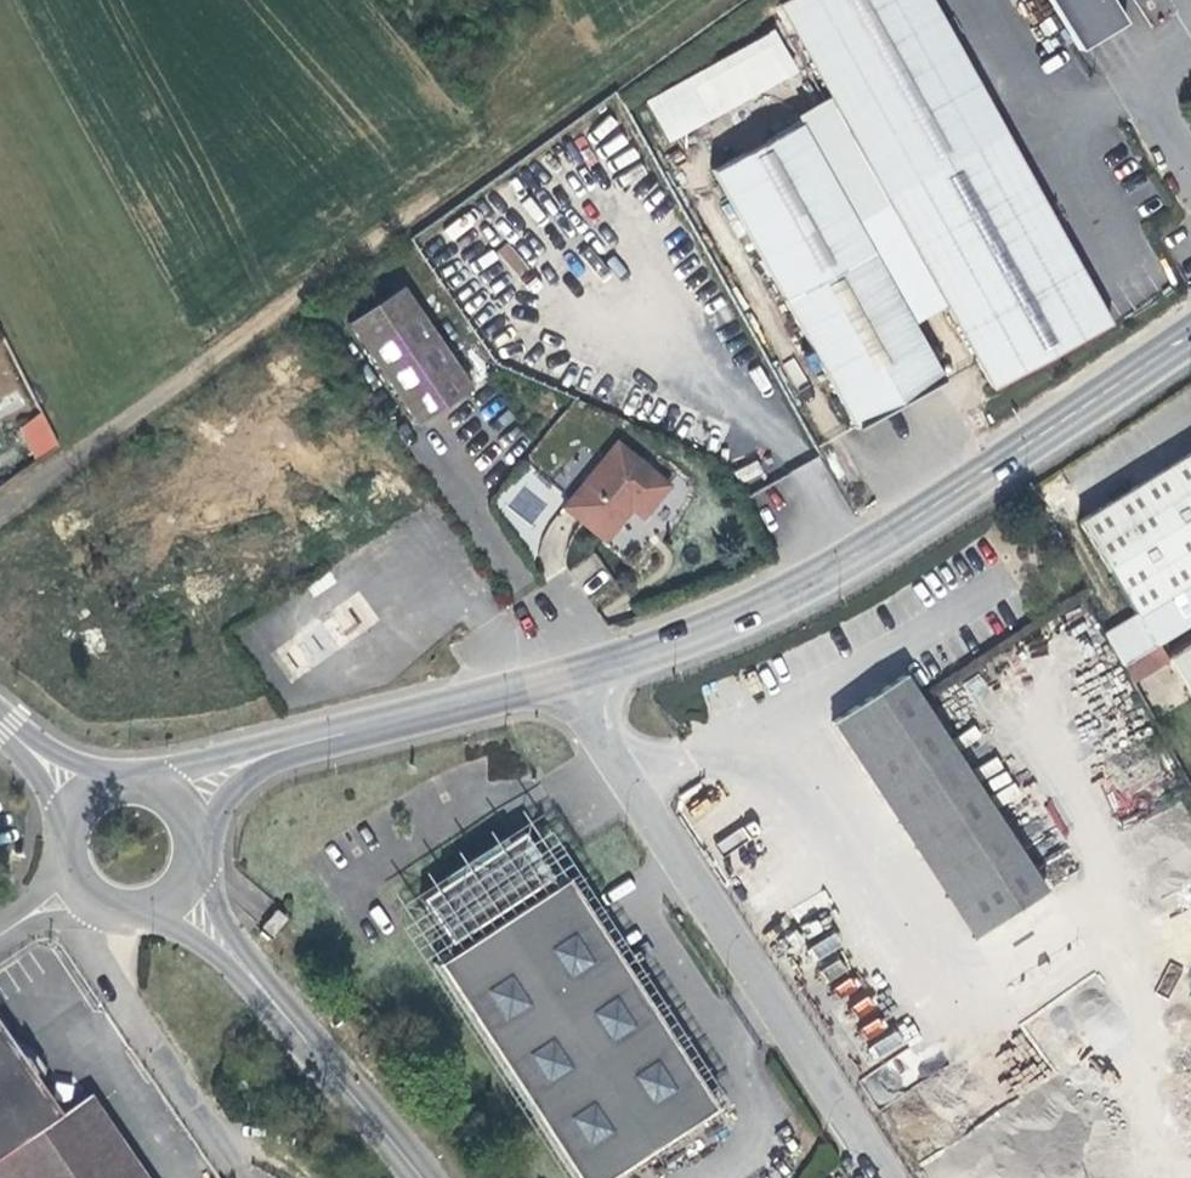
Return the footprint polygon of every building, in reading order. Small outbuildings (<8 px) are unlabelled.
[(987,385),(1105,323),(927,0),(788,0),(778,6),(987,385)] [(1078,50),(1125,23),(1111,0),(1049,0),(1078,50)] [(667,141),(799,74),(776,30),(644,98),(667,141)] [(717,170),(860,426),(946,378),(801,121),(717,170)] [(354,321),(423,423),(470,390),(405,287),(354,321)] [(0,392),(0,412),(19,414),(21,393),(0,392)] [(34,459),(59,446),(43,413),(17,426),(34,459)] [(620,443),(567,505),(608,543),(635,510),(647,518),(674,487),(620,443)] [(1104,628),(1122,661),(1155,640),(1190,618),(1190,446),(1104,499),(1111,510),(1103,515),(1096,504),(1075,517),(1132,611),(1104,628)] [(523,532),(560,498),(531,468),(495,501),(523,532)] [(1104,499),(1096,504),(1103,515),(1111,510),(1104,499)] [(325,627),(342,648),(357,637),(339,616),(325,627)] [(344,651),(342,648),(325,627),(321,621),(274,655),(295,684),(344,651)] [(1122,661),(1134,681),(1168,660),(1155,640),(1122,661)] [(1168,660),(1190,696),(1190,645),(1168,660)] [(916,848),(989,801),(903,664),(830,711),(916,848)] [(1041,884),(989,801),(916,848),(969,931),(1041,884)] [(526,865),(536,880),(549,870),(520,829),(499,842),(519,870),(526,865)] [(554,878),(549,870),(536,880),(526,865),(519,870),(499,842),(497,839),(436,877),(443,886),(421,899),(445,939),(461,929),(466,937),(429,961),(573,1177),(607,1177),(719,1104),(564,871),(554,878)] [(0,1019),(0,1177),(146,1177),(93,1098),(65,1115),(0,1019)]
